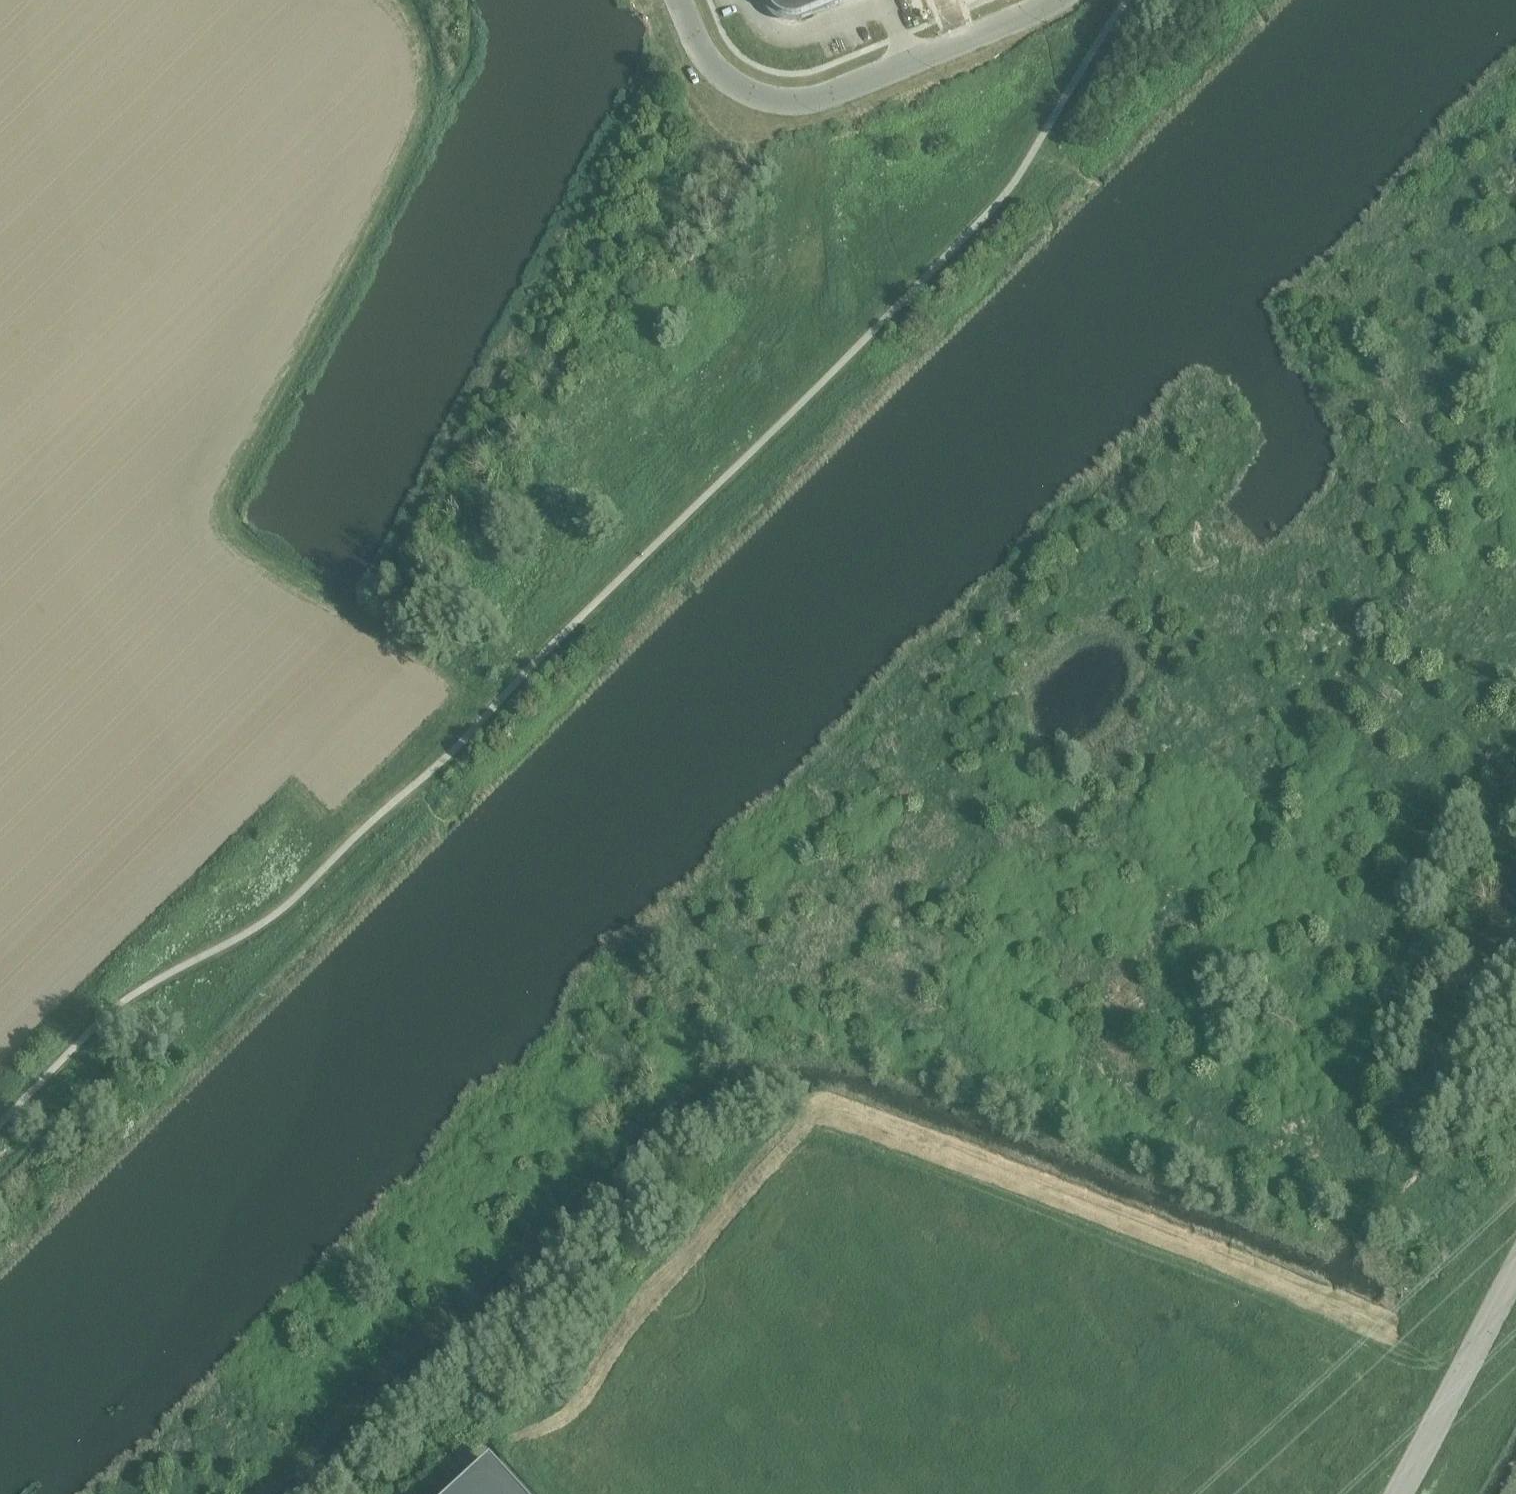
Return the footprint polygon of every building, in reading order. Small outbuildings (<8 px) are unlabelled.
[(770,9),(772,11),(773,12),(775,14),(777,15),(779,17),(781,18),(783,19),(785,19),(788,20),(790,20),(792,20),(794,20),(796,20),(799,19),(801,18),(846,0),(767,0),(770,9)] [(491,1462),(456,1493),(520,1493),(491,1462)]
